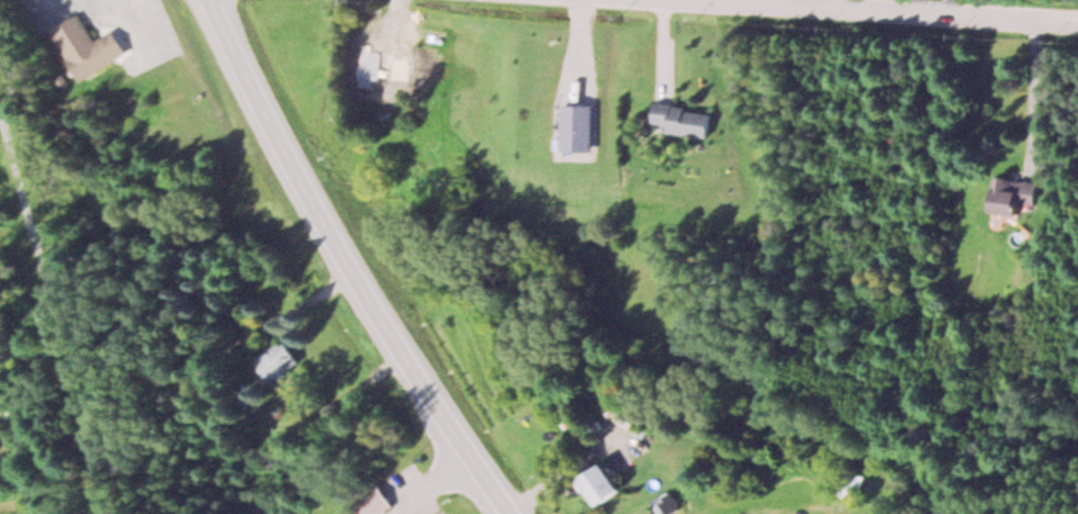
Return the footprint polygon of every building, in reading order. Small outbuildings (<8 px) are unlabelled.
[(79,80),(127,53),(113,29),(94,40),(79,14),(50,30),(79,80)] [(396,46),(396,25),(378,25),(378,46),(396,46)] [(709,136),(712,108),(655,102),(652,130),(709,136)] [(1003,175),(1003,186),(994,185),(993,210),(1038,212),(1040,177),(1003,175)] [(270,382),(299,361),(282,338),(253,359),(270,382)] [(582,478),(601,506),(625,490),(607,462),(582,478)] [(864,475),(843,466),(832,491),(853,500),(864,475)] [(378,482),(351,498),(361,513),(383,513),(393,508),(378,482)]
